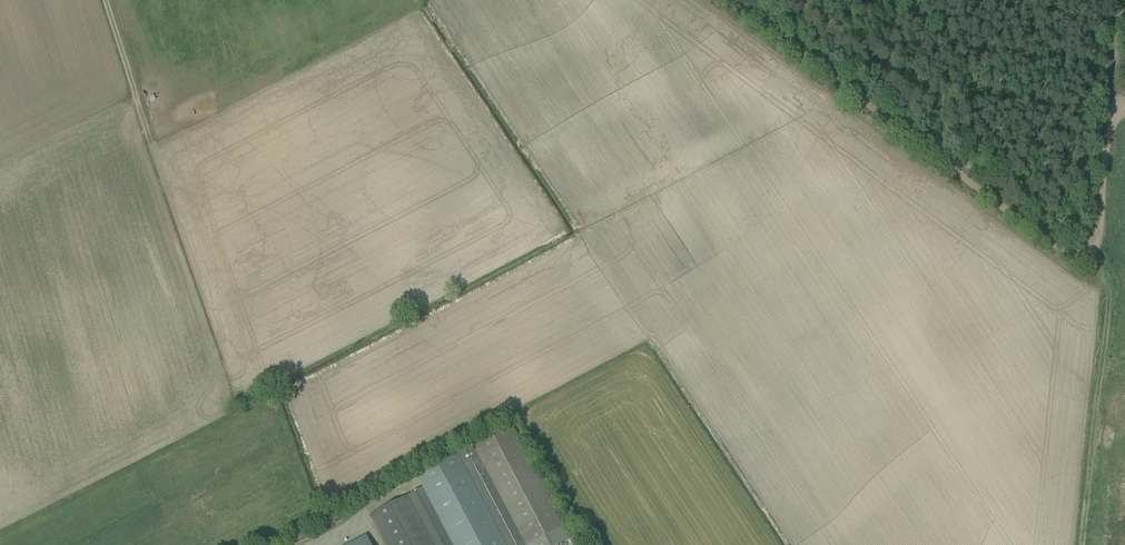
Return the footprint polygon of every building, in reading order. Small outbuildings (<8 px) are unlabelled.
[(472,448),(479,461),(522,544),(563,544),(573,540),(572,538),(514,426),(472,448)] [(456,456),(499,537),(503,544),(522,544),(479,461),(472,448),(456,456)] [(418,476),(425,489),(454,544),(503,544),(499,537),(456,456),(418,476)] [(410,497),(435,544),(454,544),(425,489),(410,497)] [(410,497),(371,518),(385,544),(435,544),(410,497)] [(365,536),(347,544),(370,544),(365,536)]
